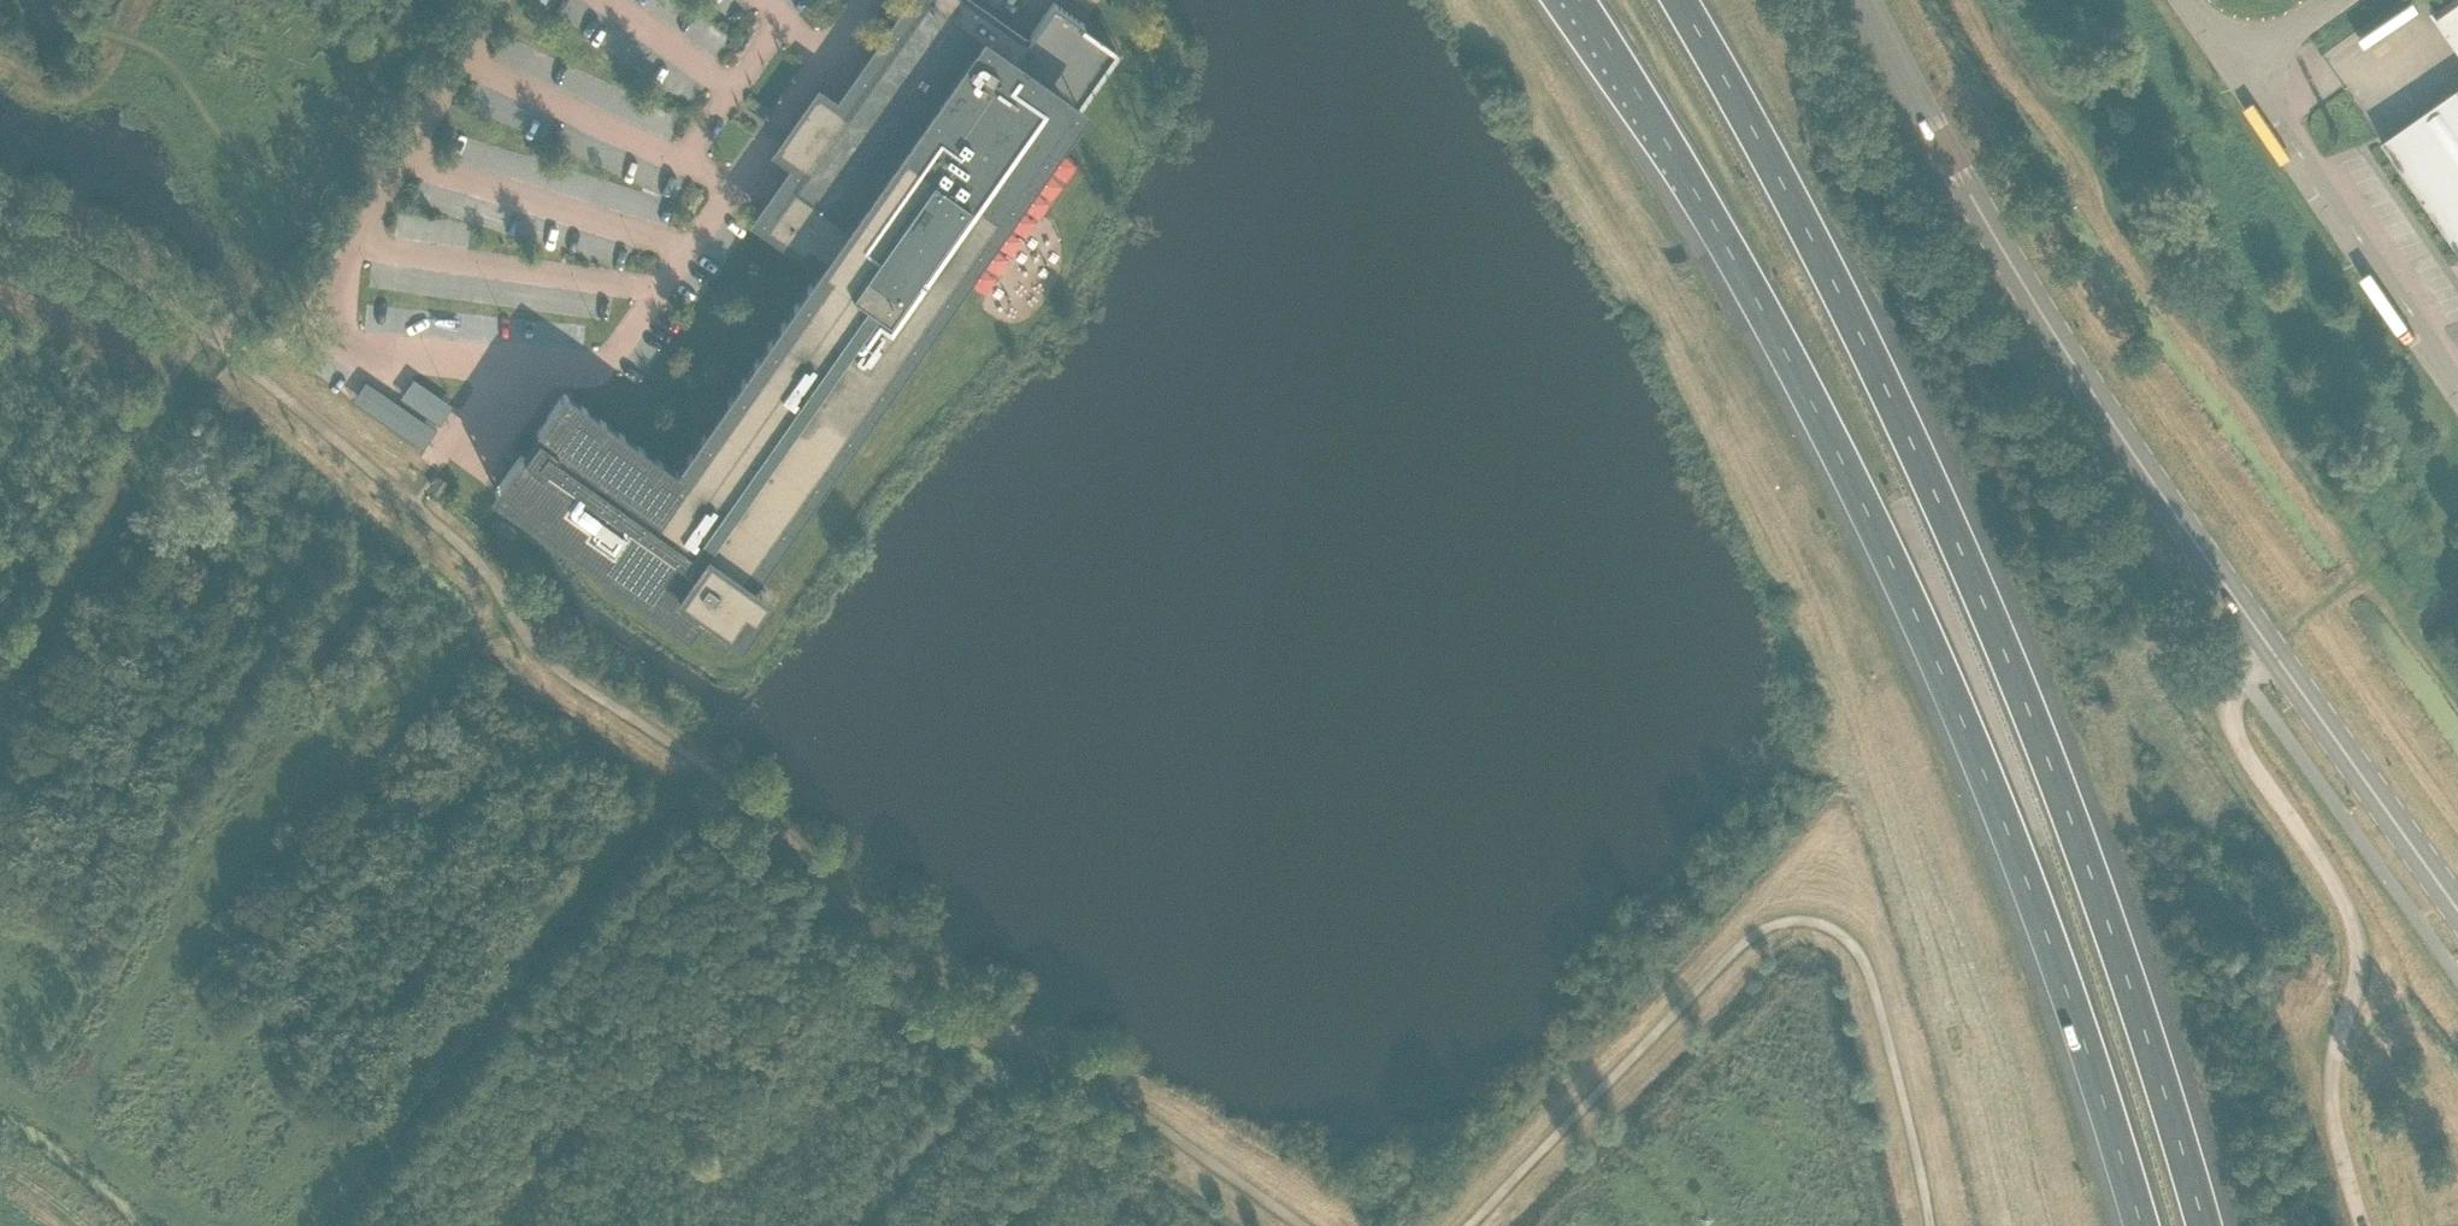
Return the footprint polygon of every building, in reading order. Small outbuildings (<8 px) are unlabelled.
[(494,489),(685,624),(699,605),(736,632),(765,591),(747,578),(933,315),(926,310),(1069,108),(1073,111),(1116,51),(1081,26),(1083,22),(1053,1),(1026,39),(970,0),(924,0),(857,95),(867,101),(802,192),(793,186),(764,227),(805,256),(809,250),(825,261),(676,471),(562,392),(494,489)] [(2436,11),(2432,4),(2430,6),(2457,46),(2457,0),(2453,0),(2436,11)] [(2381,141),(2457,251),(2457,87),(2381,141)]
